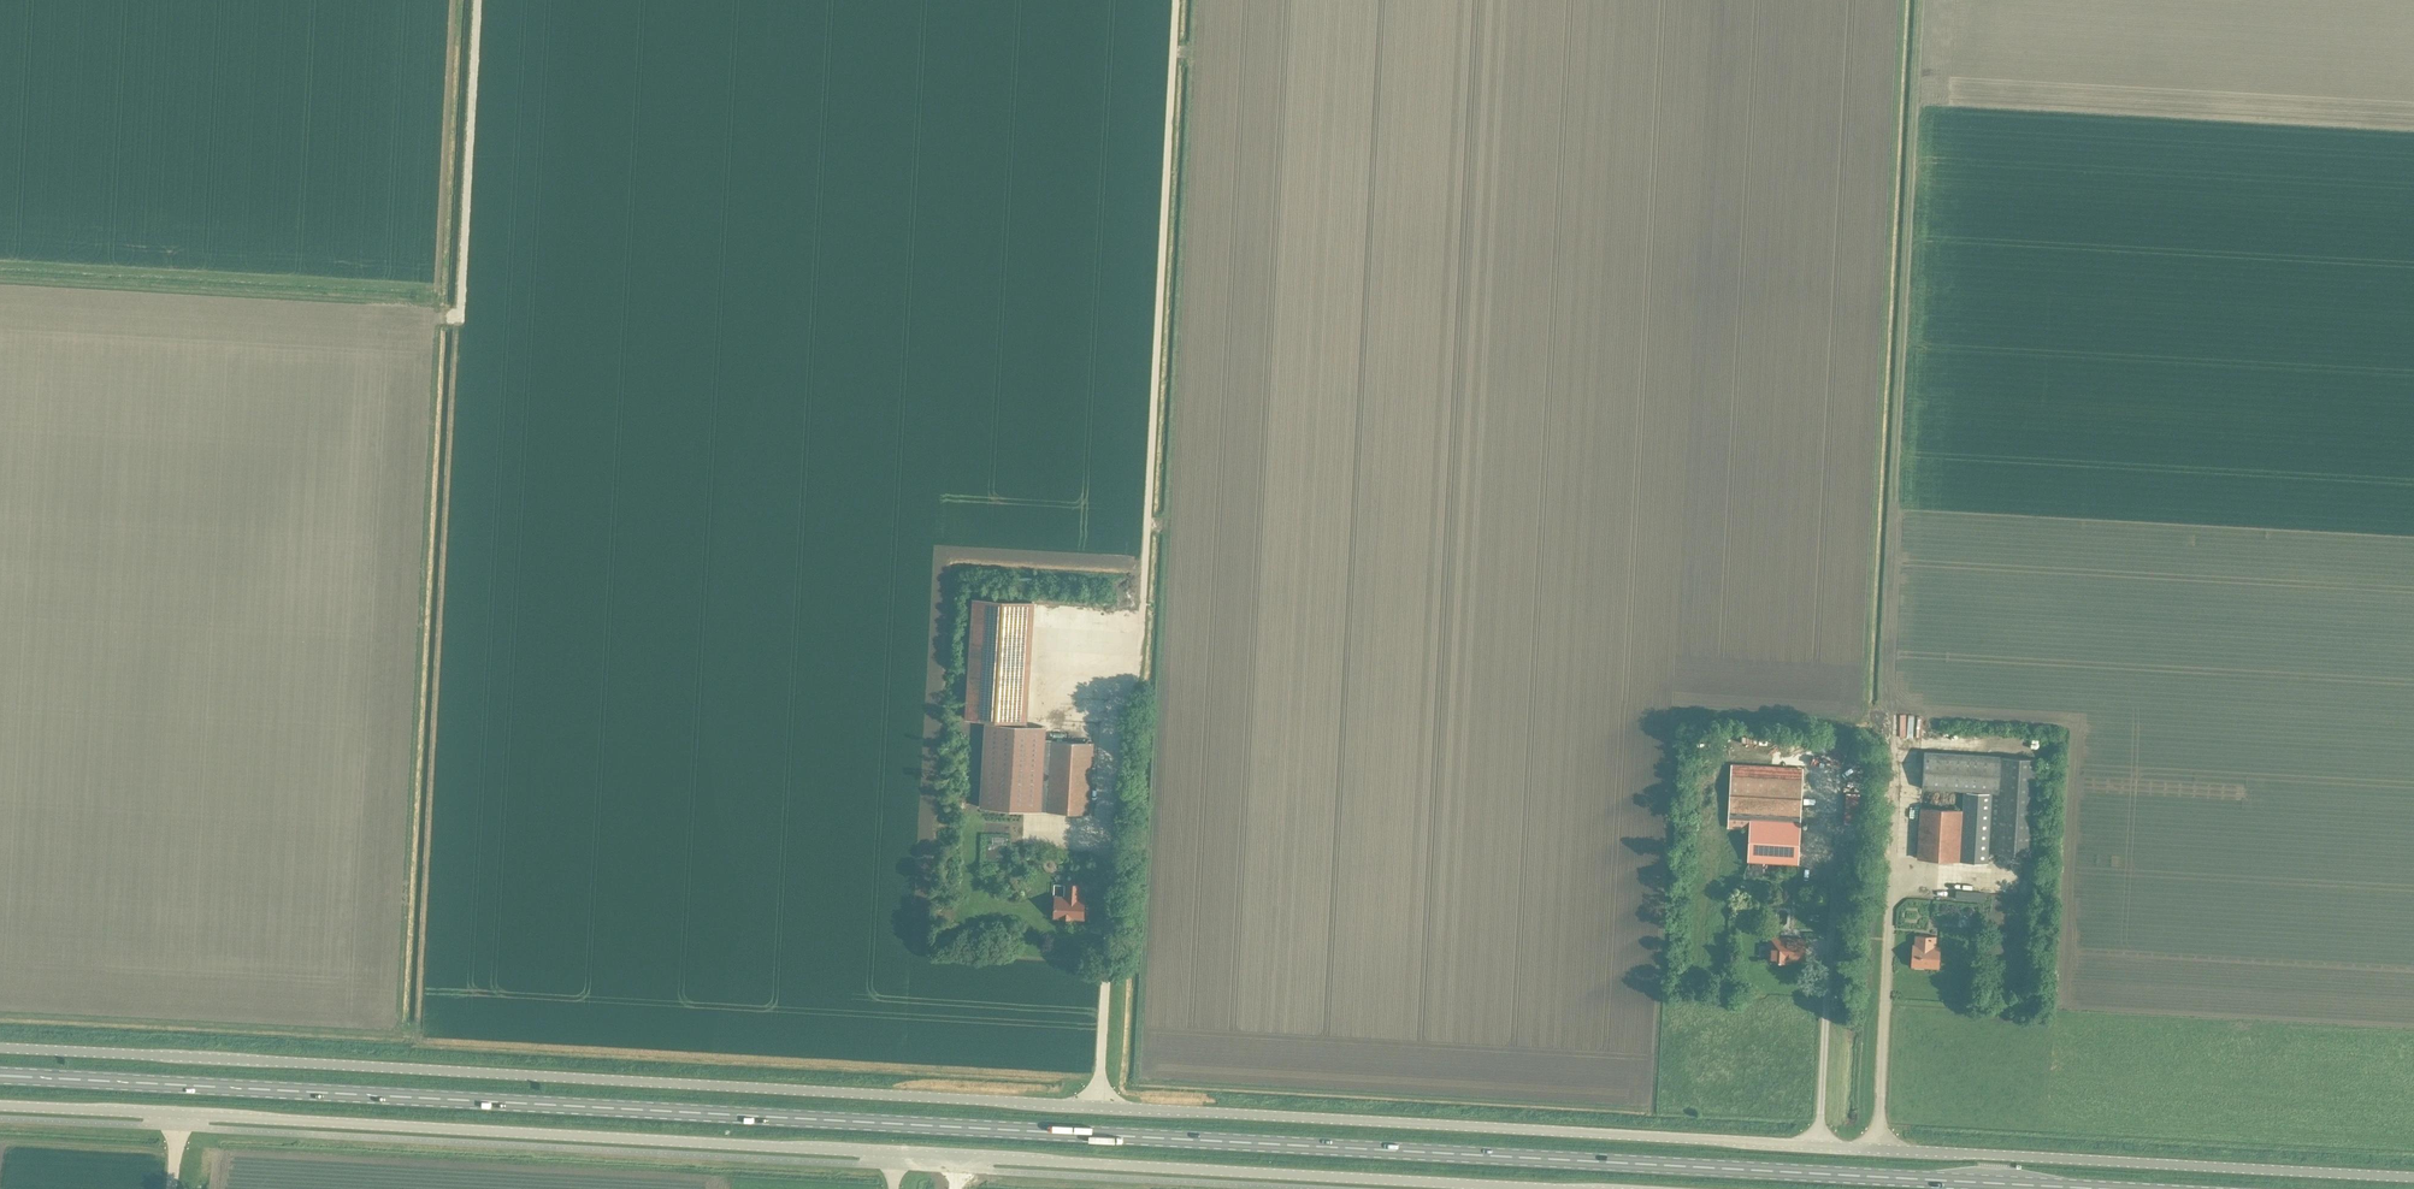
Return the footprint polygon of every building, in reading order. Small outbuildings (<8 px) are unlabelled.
[(1034,601),(972,597),(965,717),(1027,721),(1034,601)] [(1905,730),(1905,712),(1895,712),(1895,730),(1905,730)] [(1043,810),(1047,740),(1048,726),(987,723),(982,807),(1043,810)] [(1093,743),(1047,740),(1043,810),(1089,813),(1093,743)] [(1999,793),(2001,756),(1924,752),(1922,788),(1964,790),(1991,792),(1999,793)] [(1999,793),(1991,792),(1988,852),(2032,855),(2038,759),(2001,756),(1999,793)] [(1728,825),(1750,827),(1750,819),(1800,822),(1803,779),(1731,775),(1728,825)] [(1835,787),(1835,816),(1846,816),(1846,787),(1835,787)] [(1958,859),(1960,859),(1960,860),(1987,862),(1988,852),(1991,792),(1964,790),(1963,810),(1961,810),(1958,859)] [(1958,860),(1958,859),(1961,810),(1921,808),(1918,858),(1958,860)] [(1763,861),(1798,863),(1800,822),(1750,819),(1750,827),(1748,860),(1749,860),(1763,861)] [(1838,864),(1853,865),(1854,849),(1839,849),(1838,864)] [(1763,861),(1749,860),(1748,868),(1745,868),(1745,875),(1763,876),(1763,861)] [(1056,896),(1054,917),(1060,917),(1073,918),(1083,918),(1083,917),(1086,917),(1086,907),(1084,907),(1084,898),(1080,898),(1081,884),(1066,884),(1065,897),(1056,896)] [(1986,901),(1986,893),(1957,891),(1956,899),(1986,901)] [(1939,968),(1940,946),(1936,946),(1936,936),(1915,935),(1914,944),(1912,944),(1911,966),(1939,968)] [(1802,938),(1802,939),(1770,937),(1770,936),(1769,936),(1768,961),(1790,963),(1790,959),(1804,960),(1804,961),(1805,938),(1802,938)]
